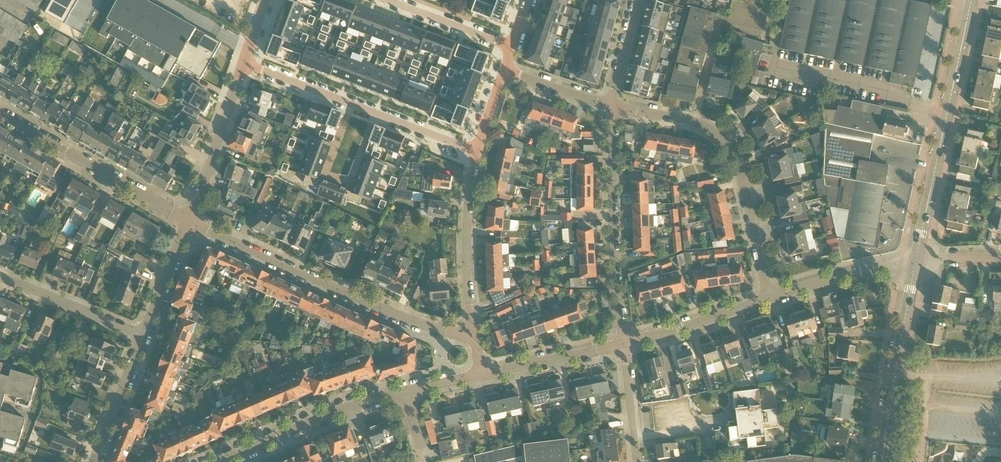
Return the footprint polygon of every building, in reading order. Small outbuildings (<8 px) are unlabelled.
[(30,9),(36,0),(28,0),(25,6),(30,9)] [(30,9),(36,13),(41,3),(36,0),(30,9)] [(46,13),(65,24),(78,0),(53,0),(46,13)] [(100,34),(108,39),(110,35),(116,39),(130,46),(128,50),(142,58),(157,66),(171,74),(176,65),(201,79),(215,54),(216,54),(217,54),(216,52),(218,48),(220,48),(219,47),(222,43),(205,34),(197,49),(188,44),(196,29),(182,21),(168,13),(154,5),(145,0),(119,0),(100,34)] [(321,12),(331,16),(337,0),(326,0),(321,12)] [(331,16),(341,20),(347,3),(340,0),(337,0),(331,16)] [(476,0),(471,12),(473,13),(502,24),(507,12),(509,7),(509,5),(498,1),(498,2),(496,8),(476,0)] [(544,10),(563,16),(566,6),(549,0),(547,0),(544,10)] [(598,6),(618,12),(621,1),(618,0),(600,0),(598,6)] [(649,0),(646,13),(669,20),(673,6),(649,0)] [(931,2),(923,0),(790,0),(780,49),(892,72),(890,83),(914,88),(931,5),(931,2)] [(284,10),(301,17),(305,7),(299,5),(298,6),(287,1),(287,2),(287,3),(286,6),(284,10)] [(347,3),(341,20),(350,23),(356,7),(357,8),(357,7),(347,3)] [(598,6),(596,17),(615,22),(618,12),(598,6)] [(696,90),(717,14),(688,6),(684,17),(679,37),(683,39),(670,86),(669,85),(667,96),(695,102),(697,90),(696,90)] [(350,23),(348,27),(360,32),(368,12),(357,8),(356,7),(350,23)] [(281,19),(298,26),(301,17),(284,10),(284,11),(283,12),(282,15),(281,19)] [(540,20),(559,26),(563,16),(544,10),(540,20)] [(368,12),(360,32),(372,37),(380,16),(368,12)] [(464,12),(459,24),(476,32),(482,20),(464,12)] [(0,22),(5,25),(11,16),(6,13),(0,22)] [(669,20),(646,13),(642,27),(644,27),(665,33),(669,20)] [(5,25),(11,28),(16,19),(11,16),(5,25)] [(380,16),(372,37),(384,41),(392,21),(380,16)] [(596,17),(593,27),(612,32),(615,22),(596,17)] [(11,28),(16,32),(22,23),(16,19),(11,28)] [(277,28),(294,35),(298,26),(281,19),(280,20),(280,21),(279,24),(277,28)] [(540,20),(537,30),(556,37),(559,26),(540,20)] [(996,21),(991,20),(990,28),(988,27),(985,42),(1000,45),(1000,22),(996,21)] [(392,21),(384,41),(396,46),(403,25),(392,21)] [(22,23),(16,32),(22,35),(27,26),(22,23)] [(5,38),(11,28),(5,25),(0,34),(5,38)] [(403,25),(396,46),(408,50),(415,30),(403,25)] [(593,27),(590,37),(609,43),(612,32),(593,27)] [(640,40),(664,46),(667,33),(665,33),(644,27),(640,40)] [(5,38),(10,41),(16,32),(11,28),(5,38)] [(274,37),(285,41),(285,42),(291,44),(294,35),(277,28),(277,29),(277,30),(276,33),(274,36),(274,37)] [(415,30),(408,50),(420,55),(422,50),(421,50),(427,34),(426,34),(415,30)] [(537,30),(533,40),(552,47),(556,37),(537,30)] [(732,37),(744,41),(745,38),(745,35),(733,31),(732,37)] [(10,41),(16,44),(18,40),(19,40),(22,35),(16,32),(10,41)] [(55,32),(53,40),(68,45),(70,37),(55,32)] [(427,34),(421,50),(422,50),(431,54),(437,37),(427,33),(426,34),(427,34)] [(267,55),(267,56),(298,67),(302,55),(301,55),(282,48),(285,42),(285,41),(274,37),(273,39),(271,44),(267,55)] [(437,37),(431,54),(440,57),(446,40),(437,37)] [(590,37),(587,48),(606,53),(609,43),(590,37)] [(741,52),(750,55),(749,58),(743,56),(740,65),(747,67),(745,74),(754,77),(764,44),(745,38),(744,41),(741,52)] [(73,40),(70,47),(81,53),(84,46),(73,40)] [(446,40),(440,57),(450,61),(457,44),(446,40)] [(533,40),(530,51),(549,57),(552,47),(533,40)] [(637,53),(660,60),(664,46),(640,40),(637,53)] [(1000,53),(1000,45),(985,42),(982,56),(984,57),(983,64),(998,67),(1000,53)] [(459,45),(455,57),(474,64),(472,71),(483,75),(483,74),(485,68),(490,57),(459,45)] [(308,48),(301,65),(311,69),(318,52),(308,48)] [(587,48),(584,58),(603,64),(606,53),(587,48)] [(545,67),(549,57),(530,51),(526,61),(545,67)] [(318,52),(311,69),(321,72),(327,56),(318,52)] [(654,72),(656,73),(660,60),(637,53),(633,66),(654,72)] [(337,59),(331,75),(343,79),(350,59),(338,54),(336,59),(337,59)] [(327,56),(321,72),(331,76),(331,75),(337,59),(336,59),(327,56)] [(29,57),(24,67),(28,69),(31,71),(35,64),(37,61),(32,58),(29,57)] [(584,58),(581,69),(601,74),(603,64),(584,58)] [(350,59),(343,79),(354,84),(362,64),(350,59)] [(41,67),(35,64),(31,71),(37,74),(41,67)] [(362,64),(354,84),(366,88),(374,68),(362,64)] [(714,64),(708,89),(709,89),(708,93),(720,96),(720,97),(729,99),(733,83),(732,83),(734,74),(726,72),(724,81),(717,80),(720,65),(714,64)] [(993,89),(998,67),(983,64),(981,71),(979,71),(976,85),(993,89)] [(628,79),(651,85),(654,72),(633,66),(631,65),(628,79)] [(118,68),(114,77),(121,81),(126,72),(118,68)] [(374,68),(366,88),(378,93),(385,72),(374,68)] [(466,68),(462,78),(479,84),(480,82),(481,80),(482,76),(483,75),(472,71),(466,68)] [(20,76),(8,69),(3,78),(0,83),(0,97),(1,97),(7,100),(20,76)] [(598,85),(601,74),(581,69),(578,79),(598,85)] [(385,72),(378,93),(390,97),(397,77),(385,72)] [(27,91),(21,88),(26,79),(20,76),(7,100),(12,103),(12,104),(15,106),(17,105),(19,107),(27,91)] [(397,77),(390,97),(401,101),(407,86),(408,86),(410,82),(397,77)] [(462,78),(459,87),(476,93),(477,91),(478,89),(479,85),(479,84),(462,78)] [(624,92),(647,98),(651,85),(628,79),(624,92)] [(188,82),(184,89),(188,92),(187,94),(194,99),(191,105),(190,106),(192,107),(201,112),(204,114),(210,103),(209,102),(206,100),(209,94),(194,85),(188,82)] [(27,91),(19,107),(25,110),(25,112),(28,114),(30,113),(31,114),(39,99),(33,96),(39,86),(33,83),(28,91),(27,91)] [(993,89),(976,85),(973,100),(974,100),(973,107),(989,111),(990,103),(997,105),(1000,90),(993,89)] [(401,101),(400,102),(411,106),(417,90),(408,86),(407,86),(401,101)] [(459,87),(455,96),(472,102),(473,102),(473,100),(474,98),(476,94),(476,93),(459,87)] [(417,90),(411,106),(420,110),(426,93),(417,90)] [(253,113),(265,117),(270,102),(280,105),(282,97),(264,91),(263,93),(255,91),(253,96),(251,97),(250,101),(251,103),(251,104),(255,106),(253,113)] [(43,122),(51,107),(44,103),(49,95),(44,92),(39,99),(31,114),(35,116),(34,117),(43,122)] [(740,107),(735,111),(737,113),(736,114),(741,119),(742,117),(744,119),(752,110),(753,109),(759,115),(770,107),(761,99),(753,92),(749,97),(745,101),(743,100),(738,105),(740,107)] [(159,93),(155,101),(165,106),(169,97),(159,93)] [(426,93),(420,110),(430,114),(436,97),(426,93)] [(455,96),(452,105),(458,107),(469,111),(470,110),(470,109),(471,107),(472,103),(472,102),(455,96)] [(56,127),(69,104),(64,101),(59,109),(52,105),(51,107),(43,122),(51,126),(52,125),(56,127)] [(69,104),(56,127),(60,129),(59,131),(67,136),(76,120),(76,119),(78,116),(82,110),(69,103),(69,104)] [(314,103),(308,120),(317,124),(324,107),(314,103)] [(530,112),(526,125),(537,129),(538,127),(545,107),(533,103),(530,112)] [(818,104),(810,108),(814,113),(818,111),(821,109),(818,104)] [(436,106),(431,118),(462,130),(462,129),(466,118),(468,113),(469,111),(458,107),(455,113),(436,106)] [(837,111),(834,126),(874,135),(883,137),(884,133),(904,137),(904,134),(906,134),(907,134),(908,129),(908,128),(906,127),(906,124),(899,122),(899,119),(880,115),(851,109),(839,106),(837,111)] [(81,143),(89,129),(90,127),(79,121),(80,119),(84,120),(85,120),(90,110),(84,107),(82,110),(78,116),(76,119),(76,120),(67,136),(81,143)] [(106,127),(114,114),(100,107),(93,120),(106,127)] [(175,119),(173,123),(174,124),(197,137),(203,126),(195,121),(199,115),(185,107),(182,114),(178,116),(175,119)] [(324,107),(317,124),(327,127),(333,110),(324,107)] [(538,127),(537,129),(548,133),(549,132),(556,111),(545,107),(538,127)] [(333,110),(327,127),(337,131),(344,114),(343,114),(333,110)] [(758,139),(775,128),(769,120),(775,116),(771,110),(760,117),(764,122),(752,129),(753,131),(752,132),(756,138),(757,137),(758,139)] [(145,113),(142,119),(148,123),(152,116),(151,116),(152,114),(147,111),(146,113),(145,113)] [(556,111),(549,132),(560,136),(567,114),(556,111)] [(287,113),(284,124),(291,126),(295,115),(287,113)] [(93,151),(106,157),(126,121),(114,114),(106,127),(107,128),(103,135),(102,134),(93,151)] [(567,114),(560,136),(572,140),(582,140),(581,137),(584,137),(593,137),(593,129),(581,129),(582,127),(582,126),(577,125),(579,119),(567,114)] [(244,117),(239,128),(248,132),(245,138),(250,140),(250,139),(252,140),(251,141),(259,145),(264,134),(264,133),(265,134),(269,126),(262,123),(261,125),(247,119),(244,117)] [(126,121),(106,157),(117,164),(126,147),(128,144),(124,142),(134,125),(126,121)] [(191,148),(197,137),(174,124),(165,141),(174,146),(179,149),(183,144),(191,148)] [(824,175),(824,176),(825,185),(825,186),(826,186),(826,187),(837,235),(837,238),(838,239),(845,240),(875,246),(878,229),(881,229),(881,225),(879,224),(879,222),(885,186),(889,167),(869,163),(874,135),(834,126),(824,124),(825,129),(825,131),(824,144),(824,147),(824,148),(825,148),(824,175)] [(376,126),(369,143),(379,147),(386,130),(376,126)] [(775,128),(758,139),(759,140),(758,141),(761,147),(763,146),(764,148),(775,141),(779,146),(789,140),(786,134),(780,137),(775,128)] [(98,135),(89,129),(81,143),(93,151),(102,134),(100,133),(98,135)] [(386,130),(379,147),(389,151),(395,134),(386,130)] [(987,149),(981,147),(984,134),(968,130),(966,138),(964,137),(961,152),(979,155),(986,157),(987,149)] [(6,156),(16,139),(9,135),(10,134),(5,131),(0,140),(0,152),(6,156)] [(245,138),(236,134),(234,138),(233,140),(231,140),(230,143),(231,145),(230,146),(254,158),(258,149),(262,151),(264,147),(259,145),(251,141),(252,140),(250,139),(250,140),(245,138)] [(395,134),(389,151),(399,155),(402,146),(405,138),(404,137),(403,137),(400,136),(396,134),(395,134)] [(657,151),(659,136),(647,134),(644,149),(642,148),(640,156),(649,158),(650,150),(657,151)] [(668,154),(671,138),(659,136),(657,151),(655,159),(661,160),(662,152),(668,154)] [(312,137),(307,149),(327,157),(332,145),(312,137)] [(512,162),(513,161),(514,156),(522,157),(525,145),(512,138),(509,148),(500,146),(497,159),(512,162)] [(679,156),(682,140),(671,138),(668,154),(666,161),(678,164),(679,156)] [(11,159),(18,162),(27,145),(16,139),(6,156),(1,164),(4,166),(7,161),(9,163),(11,159)] [(126,147),(117,164),(128,170),(138,154),(137,154),(141,147),(138,145),(136,144),(130,140),(128,144),(126,147)] [(679,156),(678,162),(692,165),(694,158),(704,160),(706,152),(699,150),(699,146),(696,145),(697,143),(682,140),(679,156)] [(593,142),(584,142),(584,151),(593,151),(593,142)] [(150,158),(157,146),(152,143),(148,150),(141,147),(137,154),(138,154),(128,170),(140,176),(150,158)] [(22,175),(25,176),(27,172),(39,151),(34,148),(34,149),(27,145),(18,162),(24,166),(22,169),(24,170),(22,175)] [(179,149),(174,146),(171,153),(184,160),(187,153),(179,149)] [(769,162),(767,162),(769,169),(771,169),(771,171),(797,165),(794,155),(793,148),(780,151),(782,157),(768,160),(769,162)] [(307,149),(303,161),(323,169),(327,157),(307,149)] [(27,172),(25,176),(27,178),(30,173),(32,174),(34,171),(40,175),(50,158),(43,154),(43,153),(39,151),(27,172)] [(974,177),(979,155),(961,152),(958,166),(960,167),(958,174),(974,177)] [(584,156),(574,156),(562,156),(562,164),(571,164),(571,176),(578,176),(593,176),(593,164),(584,164),(584,156)] [(364,157),(360,169),(380,177),(384,165),(364,157)] [(39,178),(36,182),(55,193),(63,178),(56,174),(61,164),(50,158),(40,175),(41,175),(39,178)] [(150,158),(140,176),(146,180),(151,183),(153,184),(159,173),(160,171),(163,166),(156,162),(150,158)] [(497,159),(495,170),(510,173),(516,175),(519,163),(513,161),(512,162),(497,159)] [(303,161),(299,172),(307,175),(319,180),(323,169),(303,161)] [(413,163),(412,169),(418,170),(417,174),(423,175),(428,176),(429,171),(424,171),(425,164),(413,163)] [(159,173),(153,184),(166,191),(167,189),(168,190),(171,186),(170,185),(173,179),(172,178),(176,172),(168,167),(164,165),(163,166),(160,171),(159,173)] [(771,173),(770,173),(771,180),(773,179),(773,182),(785,179),(787,179),(788,184),(800,182),(799,175),(797,165),(771,171),(771,173)] [(229,166),(225,179),(231,180),(239,183),(246,185),(248,186),(252,173),(250,173),(243,170),(236,168),(230,166),(229,166)] [(267,169),(265,173),(273,177),(274,177),(277,171),(276,170),(271,168),(267,169)] [(360,169),(355,181),(375,189),(380,177),(360,169)] [(495,170),(492,181),(507,185),(507,184),(513,186),(516,175),(510,173),(495,170)] [(426,181),(425,192),(432,193),(433,187),(435,187),(441,188),(451,189),(452,177),(440,176),(441,173),(429,171),(428,176),(428,181),(426,181)] [(654,193),(653,175),(643,172),(644,181),(632,182),(632,193),(648,193),(654,193)] [(307,175),(304,183),(320,189),(317,195),(330,200),(335,186),(323,181),(322,181),(319,180),(307,175)] [(593,176),(578,176),(571,176),(571,187),(593,188),(593,176)] [(263,200),(267,191),(272,180),(265,177),(258,191),(257,194),(255,200),(254,199),(254,201),(261,204),(263,200)] [(714,185),(713,178),(697,181),(699,188),(714,185)] [(823,179),(816,181),(818,189),(825,187),(823,179)] [(231,180),(228,189),(239,193),(241,193),(254,199),(255,200),(257,194),(258,191),(248,186),(246,185),(239,183),(231,180)] [(75,209),(87,188),(74,181),(66,196),(73,200),(70,206),(75,209)] [(355,181),(351,192),(363,197),(371,200),(375,189),(355,181)] [(513,186),(507,184),(507,185),(492,181),(489,193),(500,195),(500,198),(510,200),(511,194),(515,194),(517,187),(513,186)] [(335,186),(330,200),(342,205),(344,198),(360,204),(363,198),(363,197),(351,192),(347,191),(347,190),(335,186)] [(779,208),(798,204),(796,194),(803,192),(801,186),(789,188),(790,194),(777,197),(777,199),(776,200),(777,206),(779,206),(779,208)] [(949,207),(967,211),(972,189),(956,186),(954,193),(953,193),(949,207)] [(542,192),(542,194),(543,195),(543,198),(551,199),(552,187),(545,187),(545,188),(545,191),(542,191),(542,192)] [(571,187),(571,199),(593,199),(593,188),(571,187)] [(88,216),(91,210),(92,210),(100,196),(87,188),(75,209),(88,216)] [(234,206),(236,199),(239,193),(228,189),(225,188),(220,201),(222,202),(217,213),(219,214),(218,216),(223,218),(224,216),(234,221),(239,208),(234,206)] [(396,189),(392,197),(412,201),(413,192),(396,189)] [(542,194),(542,192),(532,190),(530,206),(538,207),(540,207),(541,198),(542,198),(543,195),(542,194)] [(711,207),(727,204),(724,191),(709,195),(711,207)] [(633,205),(655,204),(654,193),(648,193),(632,193),(633,205)] [(571,199),(571,211),(577,211),(593,211),(593,199),(571,199)] [(423,201),(422,208),(430,209),(429,216),(447,218),(449,204),(431,202),(423,201)] [(102,218),(116,225),(125,209),(111,202),(102,218)] [(780,210),(778,210),(780,217),(781,217),(782,219),(793,216),(795,216),(796,222),(809,219),(805,202),(798,204),(779,208),(780,210)] [(312,220),(308,227),(313,229),(318,232),(330,205),(324,203),(320,213),(317,212),(314,220),(312,220)] [(655,204),(633,205),(633,217),(657,216),(656,204),(655,204)] [(714,218),(729,215),(727,204),(711,207),(714,218)] [(489,206),(488,218),(503,219),(505,208),(489,206)] [(267,216),(270,209),(264,207),(262,211),(261,211),(259,215),(258,215),(255,224),(256,224),(253,229),(254,229),(253,231),(258,233),(259,232),(266,235),(274,219),(267,216)] [(291,213),(286,211),(279,207),(275,216),(274,219),(266,235),(267,235),(267,234),(269,235),(268,236),(279,241),(291,213)] [(962,233),(967,211),(949,207),(946,222),(948,222),(946,229),(962,233)] [(19,216),(32,221),(34,216),(20,211),(19,216)] [(42,226),(49,229),(57,215),(50,211),(42,226)] [(688,212),(681,213),(682,219),(682,225),(688,224),(688,218),(689,218),(689,212),(688,212)] [(291,213),(279,241),(290,246),(298,228),(300,223),(294,220),(296,215),(291,213)] [(672,223),(679,223),(678,213),(671,214),(672,223)] [(131,237),(129,239),(136,243),(137,240),(148,222),(134,214),(124,232),(131,237)] [(709,231),(732,226),(729,215),(714,218),(715,224),(708,226),(709,231)] [(657,216),(633,217),(634,228),(654,227),(657,227),(657,216)] [(488,218),(486,230),(502,231),(508,232),(509,232),(510,232),(511,220),(503,219),(488,218)] [(564,221),(564,230),(569,229),(570,243),(570,244),(578,243),(594,242),(593,230),(578,231),(578,221),(571,221),(564,221)] [(148,222),(137,240),(150,247),(161,229),(148,222)] [(84,223),(74,240),(81,243),(90,226),(84,223)] [(788,245),(807,241),(804,231),(811,229),(809,223),(797,226),(798,231),(785,234),(786,237),(784,237),(786,244),(787,243),(788,245)] [(90,226),(81,243),(87,246),(97,230),(90,226)] [(313,229),(308,227),(306,226),(304,230),(298,228),(290,246),(298,249),(298,250),(298,251),(299,252),(300,253),(301,253),(302,253),(303,252),(313,229)] [(732,226),(709,231),(709,232),(710,231),(713,243),(735,239),(732,226)] [(650,239),(650,240),(656,239),(656,228),(654,228),(654,227),(634,228),(634,240),(650,239)] [(21,229),(18,237),(24,240),(27,232),(21,229)] [(55,244),(59,234),(54,232),(50,242),(55,244)] [(59,234),(55,244),(56,244),(55,246),(62,249),(67,237),(59,234)] [(5,245),(7,238),(0,236),(0,256),(13,260),(17,249),(16,249),(19,243),(13,241),(10,247),(5,245)] [(113,238),(109,246),(110,246),(115,249),(119,241),(113,238)] [(334,261),(341,244),(329,238),(320,258),(325,260),(324,261),(326,262),(326,264),(331,266),(334,261)] [(681,238),(673,239),(675,254),(682,251),(681,238)] [(26,249),(20,263),(30,267),(31,265),(37,268),(37,269),(42,256),(32,252),(36,242),(30,239),(26,249)] [(650,246),(650,240),(650,239),(634,240),(634,252),(644,252),(644,256),(655,256),(655,248),(653,246),(650,246)] [(788,247),(787,248),(788,254),(790,254),(790,256),(801,254),(803,253),(805,259),(817,256),(813,240),(807,241),(788,245),(788,247)] [(579,255),(595,254),(594,242),(578,243),(579,255)] [(334,261),(331,266),(336,268),(338,267),(340,268),(340,267),(345,269),(354,249),(341,244),(334,261)] [(487,256),(502,256),(502,244),(486,244),(487,256)] [(120,259),(121,258),(123,254),(115,249),(110,246),(107,252),(120,259)] [(371,261),(363,278),(365,279),(364,281),(369,283),(370,281),(376,284),(381,272),(387,258),(389,255),(391,248),(386,246),(383,253),(378,264),(371,261)] [(747,248),(727,250),(728,257),(748,255),(747,248)] [(221,263),(224,255),(209,249),(206,250),(200,264),(211,268),(212,264),(215,265),(217,261),(221,263)] [(67,282),(74,266),(69,263),(72,255),(61,250),(57,259),(61,261),(54,276),(67,282)] [(715,258),(728,257),(727,250),(714,251),(715,258)] [(137,253),(133,259),(146,267),(150,260),(137,253)] [(690,253),(684,254),(686,266),(692,264),(690,253)] [(516,254),(509,255),(510,265),(517,264),(516,254)] [(580,267),(596,266),(595,254),(579,255),(571,255),(572,267),(580,266),(580,267)] [(679,267),(686,266),(684,254),(683,254),(677,256),(679,267)] [(234,280),(241,263),(224,255),(221,263),(220,265),(222,266),(220,270),(226,272),(226,271),(232,273),(230,278),(234,280)] [(502,256),(487,256),(487,268),(503,267),(509,267),(509,255),(502,256)] [(88,272),(82,269),(85,261),(78,258),(74,266),(67,282),(82,288),(84,282),(88,272)] [(381,272),(376,284),(380,286),(380,288),(385,290),(386,289),(390,290),(401,264),(396,262),(394,267),(394,269),(393,272),(389,270),(393,261),(387,258),(381,272)] [(445,286),(444,275),(447,274),(446,260),(435,261),(436,269),(431,270),(432,280),(429,280),(430,287),(445,286)] [(234,280),(232,284),(243,289),(253,268),(241,263),(234,280)] [(204,284),(211,268),(200,264),(197,270),(195,271),(188,269),(186,270),(183,276),(200,282),(204,284)] [(401,264),(390,290),(402,296),(409,281),(410,279),(409,278),(404,276),(407,267),(401,264)] [(728,264),(717,266),(717,271),(720,286),(731,285),(728,266),(728,264)] [(741,264),(728,266),(731,285),(744,283),(741,264)] [(596,266),(580,267),(581,278),(570,279),(571,287),(574,288),(587,287),(587,278),(597,277),(596,266)] [(511,273),(503,273),(503,267),(487,268),(488,280),(503,279),(511,279),(511,273)] [(120,287),(136,293),(136,291),(137,292),(139,287),(138,286),(141,279),(126,274),(127,271),(120,268),(114,284),(121,286),(120,287)] [(243,289),(240,297),(246,299),(251,287),(256,290),(263,273),(253,268),(243,289)] [(88,272),(84,282),(90,284),(95,271),(90,269),(88,272)] [(669,273),(671,279),(674,295),(686,292),(681,270),(669,273)] [(709,288),(720,286),(717,271),(706,273),(709,288)] [(264,294),(266,295),(274,278),(263,273),(256,290),(262,292),(262,293),(264,294)] [(674,295),(671,279),(669,273),(658,276),(659,282),(663,297),(674,295)] [(697,290),(709,288),(706,273),(694,274),(697,290)] [(198,289),(200,282),(183,276),(179,286),(197,293),(199,289),(198,289)] [(96,277),(91,292),(97,294),(102,279),(96,277)] [(277,299),(285,282),(274,278),(266,295),(271,297),(271,296),(277,299)] [(504,291),(503,279),(488,280),(488,292),(490,292),(492,297),(496,306),(517,297),(515,292),(505,297),(504,291)] [(288,305),(296,287),(285,283),(285,282),(277,299),(284,302),(283,303),(288,305)] [(651,300),(663,297),(659,282),(648,285),(651,300)] [(637,287),(636,287),(639,303),(651,300),(648,285),(637,287)] [(205,296),(197,293),(179,286),(175,297),(192,304),(194,298),(203,301),(205,296)] [(421,288),(416,286),(410,298),(416,300),(421,288)] [(448,286),(445,286),(430,287),(423,288),(423,294),(431,293),(432,300),(433,307),(442,306),(441,300),(450,299),(448,286)] [(952,289),(937,286),(933,304),(932,310),(942,312),(947,313),(947,309),(955,311),(958,298),(960,291),(952,290),(952,289)] [(131,306),(136,293),(120,287),(115,301),(131,306)] [(288,305),(285,311),(296,315),(298,310),(306,292),(296,287),(288,305)] [(537,291),(539,296),(546,292),(544,288),(537,291)] [(306,292),(298,310),(305,313),(304,315),(309,317),(318,297),(306,292)] [(526,296),(528,301),(535,298),(533,292),(526,296)] [(228,306),(226,298),(220,296),(218,302),(222,303),(228,306)] [(182,311),(180,317),(197,323),(200,316),(198,313),(192,311),(194,305),(192,304),(175,297),(174,298),(175,298),(172,304),(173,307),(179,309),(179,310),(182,311)] [(318,297),(309,317),(314,320),(315,317),(322,320),(322,319),(329,303),(318,297)] [(843,302),(838,304),(841,316),(844,315),(865,310),(864,303),(859,304),(858,298),(843,301),(843,302)] [(14,304),(1,299),(0,303),(0,319),(2,315),(9,318),(14,304)] [(262,312),(265,311),(268,303),(264,301),(261,306),(259,311),(262,312)] [(578,304),(565,309),(570,324),(583,319),(581,312),(587,310),(588,310),(585,302),(584,302),(578,304)] [(332,325),(340,307),(329,303),(322,319),(328,322),(328,323),(332,325)] [(14,304),(9,318),(6,325),(12,328),(11,330),(17,333),(21,323),(27,310),(14,304)] [(511,306),(509,304),(495,310),(498,316),(512,310),(511,306)] [(960,322),(978,325),(980,306),(963,304),(960,322)] [(343,329),(351,312),(340,307),(332,325),(337,327),(337,326),(343,329)] [(829,318),(828,315),(825,308),(819,310),(823,320),(829,318)] [(548,332),(543,317),(540,309),(529,313),(531,321),(537,335),(548,332)] [(559,328),(570,324),(565,309),(554,313),(559,328)] [(846,323),(847,322),(849,329),(864,326),(863,319),(867,318),(865,310),(844,315),(846,323)] [(993,327),(994,311),(981,311),(980,326),(993,327)] [(354,334),(362,317),(351,312),(343,329),(349,332),(354,334)] [(798,314),(803,330),(810,328),(811,331),(818,329),(813,314),(807,316),(806,312),(798,314)] [(241,324),(245,314),(241,313),(240,316),(233,313),(241,324)] [(526,339),(537,335),(531,321),(529,313),(518,318),(520,325),(526,339)] [(548,332),(559,328),(554,313),(543,317),(548,332)] [(797,332),(803,330),(798,314),(785,318),(786,323),(791,338),(798,335),(797,332)] [(35,331),(32,338),(37,341),(40,334),(49,337),(53,329),(51,328),(54,322),(53,321),(53,320),(48,317),(48,319),(41,316),(34,331),(35,331)] [(180,317),(176,328),(200,337),(201,335),(202,336),(206,327),(197,323),(180,317)] [(365,339),(373,322),(362,317),(354,334),(358,336),(359,336),(365,339)] [(514,344),(526,339),(520,325),(518,318),(502,324),(506,335),(499,338),(497,332),(492,334),(497,348),(505,346),(504,345),(513,342),(514,344)] [(376,344),(378,339),(383,327),(373,322),(365,339),(371,341),(371,342),(376,344)] [(767,324),(760,327),(767,349),(768,351),(769,353),(778,350),(777,346),(781,345),(773,322),(767,324)] [(927,344),(940,346),(941,341),(946,342),(947,331),(943,330),(943,329),(930,326),(927,344)] [(395,346),(400,334),(383,327),(378,339),(389,344),(389,341),(395,344),(395,346)] [(750,342),(744,343),(748,355),(756,352),(767,349),(760,327),(752,330),(746,332),(748,336),(748,337),(750,342)] [(172,339),(197,349),(201,338),(200,337),(176,328),(172,339)] [(818,331),(822,342),(829,340),(825,328),(818,331)] [(830,328),(829,339),(843,340),(843,328),(830,328)] [(61,330),(51,354),(59,358),(69,333),(61,330)] [(416,356),(416,341),(400,334),(395,346),(394,347),(399,349),(399,348),(404,350),(403,356),(416,356)] [(729,360),(743,355),(736,335),(723,340),(727,353),(729,360)] [(88,355),(106,362),(111,363),(111,362),(113,363),(115,357),(113,357),(117,348),(98,340),(97,342),(84,337),(82,344),(90,347),(88,354),(88,355)] [(172,339),(167,350),(188,358),(190,359),(194,348),(172,339)] [(14,342),(10,352),(16,355),(20,344),(15,342),(14,342)] [(707,366),(720,362),(714,343),(701,347),(707,366)] [(20,344),(16,355),(23,358),(28,347),(20,344)] [(840,344),(837,358),(858,362),(860,354),(855,354),(856,347),(840,344)] [(281,347),(283,353),(289,351),(287,345),(281,347)] [(795,347),(788,349),(792,360),(798,358),(795,347)] [(365,380),(358,358),(355,348),(354,348),(349,348),(353,360),(346,362),(347,366),(353,384),(354,384),(356,384),(359,383),(360,382),(365,380)] [(792,364),(791,360),(788,349),(782,351),(785,362),(787,361),(788,365),(792,364)] [(188,358),(167,350),(163,362),(181,369),(183,362),(186,363),(188,358)] [(697,371),(694,364),(690,351),(676,355),(680,368),(681,368),(683,375),(697,371)] [(88,355),(88,354),(82,352),(78,363),(83,365),(84,361),(89,363),(87,368),(90,370),(86,381),(95,384),(94,386),(100,388),(101,386),(102,387),(106,375),(101,373),(106,362),(88,355)] [(364,356),(358,358),(365,380),(377,376),(374,368),(375,368),(372,357),(365,360),(364,356)] [(415,371),(416,356),(403,356),(403,361),(399,362),(400,366),(396,367),(399,376),(415,371)] [(666,371),(663,371),(660,359),(647,363),(655,391),(664,389),(666,388),(666,386),(669,385),(666,371)] [(752,367),(750,359),(745,361),(742,362),(746,373),(754,371),(752,367)] [(178,376),(181,369),(163,362),(158,374),(176,381),(179,382),(181,377),(178,376)] [(265,362),(260,365),(263,372),(268,369),(265,362)] [(6,439),(4,445),(18,449),(26,419),(1,412),(6,395),(18,398),(16,404),(29,408),(38,378),(12,371),(10,378),(0,375),(4,364),(0,363),(0,437),(6,439)] [(387,365),(375,368),(374,368),(377,376),(379,382),(399,376),(396,367),(394,363),(387,365)] [(283,366),(286,373),(291,371),(287,364),(283,366)] [(258,374),(263,372),(260,365),(255,367),(258,374)] [(353,384),(347,366),(340,368),(339,365),(334,366),(341,388),(346,386),(348,387),(351,386),(352,384),(353,384)] [(329,392),(341,388),(334,366),(328,368),(329,371),(323,374),(329,392)] [(329,392),(323,374),(322,371),(315,373),(313,368),(304,372),(306,375),(314,394),(315,397),(329,392)] [(707,369),(702,371),(708,391),(713,391),(707,369)] [(223,378),(220,372),(211,380),(213,383),(223,378)] [(174,385),(176,381),(158,374),(154,384),(171,391),(173,385),(174,385)] [(314,394),(306,375),(300,378),(298,374),(293,377),(302,398),(307,396),(307,397),(314,394)] [(596,385),(592,386),(595,397),(596,404),(598,415),(599,417),(600,424),(610,423),(608,412),(604,413),(601,402),(605,401),(612,399),(611,394),(608,382),(606,374),(595,377),(596,385)] [(297,400),(302,398),(293,377),(281,382),(290,403),(292,402),(293,403),(296,401),(297,400)] [(590,398),(595,397),(592,386),(588,387),(586,379),(575,381),(576,389),(579,401),(590,398)] [(547,391),(550,403),(566,399),(563,387),(561,380),(550,382),(551,391),(547,391)] [(290,403),(281,382),(269,387),(278,408),(284,405),(285,406),(288,405),(289,403),(290,403)] [(690,394),(687,384),(687,383),(680,385),(684,396),(690,394)] [(177,394),(171,391),(154,384),(149,396),(167,403),(173,405),(177,394)] [(550,403),(547,391),(544,392),(541,384),(530,387),(532,394),(531,394),(534,406),(550,403)] [(684,397),(680,385),(673,387),(676,399),(684,397)] [(851,405),(852,405),(855,389),(848,388),(848,387),(844,386),(844,387),(836,386),(833,386),(832,390),(836,390),(834,402),(833,401),(832,402),(851,405)] [(267,413),(278,408),(269,387),(264,389),(266,392),(259,395),(267,413)] [(503,401),(506,412),(522,409),(520,397),(519,397),(518,389),(507,392),(507,400),(503,401)] [(197,400),(204,397),(201,390),(195,396),(197,400)] [(734,393),(737,421),(728,423),(730,441),(747,439),(748,448),(766,446),(764,429),(778,428),(776,409),(762,411),(759,390),(734,393)] [(506,412),(503,401),(500,402),(497,394),(486,396),(488,404),(490,416),(506,412)] [(217,403),(217,409),(219,412),(212,415),(213,416),(220,433),(232,428),(223,407),(220,402),(218,395),(214,396),(217,403)] [(267,413),(259,395),(253,398),(251,395),(246,397),(255,418),(267,413)] [(165,407),(167,403),(149,396),(145,407),(161,413),(162,414),(165,407)] [(250,420),(255,418),(246,397),(241,399),(242,402),(236,405),(243,423),(245,422),(246,423),(249,422),(250,420)] [(69,418),(67,425),(80,430),(82,423),(85,424),(88,418),(89,418),(91,414),(89,413),(90,412),(87,410),(89,404),(76,400),(74,406),(68,403),(63,416),(69,418)] [(850,414),(851,405),(832,402),(831,411),(828,410),(827,416),(832,417),(849,420),(849,419),(850,419),(851,414),(850,414)] [(465,413),(461,414),(464,426),(467,440),(471,439),(470,430),(481,428),(481,432),(487,430),(485,419),(479,421),(477,410),(475,403),(464,405),(465,413)] [(243,423),(236,405),(229,408),(228,405),(223,407),(232,428),(237,426),(239,426),(241,425),(242,423),(243,423)] [(161,413),(145,407),(143,413),(140,412),(134,410),(131,411),(128,418),(147,425),(149,420),(157,423),(161,413)] [(439,443),(443,460),(470,454),(467,440),(464,426),(461,414),(457,415),(455,407),(444,410),(445,417),(448,429),(455,427),(456,433),(454,433),(456,441),(453,441),(453,440),(439,443)] [(208,422),(202,425),(210,443),(218,439),(217,437),(221,435),(220,433),(213,416),(207,419),(208,422)] [(35,425),(46,430),(49,422),(38,418),(35,425)] [(149,426),(147,425),(128,418),(124,430),(137,435),(141,436),(144,430),(147,431),(149,426)] [(430,444),(437,443),(433,420),(426,421),(430,444)] [(367,429),(374,449),(388,444),(385,436),(386,436),(385,434),(392,432),(388,421),(367,429)] [(486,423),(490,436),(496,434),(493,421),(486,423)] [(527,437),(534,436),(531,423),(525,425),(527,437)] [(535,435),(541,434),(539,423),(533,424),(535,435)] [(210,443),(202,425),(195,428),(194,425),(189,427),(198,448),(210,443)] [(1000,459),(1000,431),(944,425),(942,441),(932,440),(929,461),(1000,461),(1000,459)] [(193,450),(198,448),(189,427),(184,430),(185,433),(178,436),(186,453),(187,453),(189,453),(192,452),(193,450)] [(830,428),(830,429),(822,427),(820,442),(828,443),(846,446),(848,431),(830,428)] [(338,433),(345,452),(353,449),(355,455),(360,453),(362,458),(368,456),(364,445),(358,447),(351,428),(338,433)] [(604,447),(616,446),(614,430),(602,431),(602,429),(595,430),(596,443),(603,442),(604,447)] [(132,447),(137,435),(124,430),(116,448),(125,452),(129,453),(130,453),(127,452),(129,445),(132,447)] [(567,432),(550,436),(551,443),(525,446),(527,461),(570,461),(567,432)] [(345,452),(338,433),(325,438),(334,461),(341,461),(348,460),(345,452)] [(57,437),(52,448),(73,456),(77,445),(70,442),(71,439),(64,436),(63,439),(57,437)] [(186,453),(178,436),(172,439),(170,436),(165,438),(174,459),(180,456),(181,457),(184,456),(185,454),(186,453)] [(144,438),(142,444),(148,447),(151,443),(144,438)] [(165,438),(160,440),(161,443),(154,446),(155,448),(159,457),(160,456),(162,461),(167,461),(174,459),(165,438)] [(717,442),(717,451),(727,451),(727,441),(717,442)] [(675,458),(674,450),(678,450),(678,443),(657,446),(658,460),(670,458),(675,458)] [(28,444),(25,451),(36,455),(38,449),(28,444)] [(321,460),(322,459),(317,448),(315,449),(313,445),(307,447),(306,446),(300,448),(300,450),(299,451),(302,456),(304,461),(322,461),(321,460)] [(524,457),(521,445),(474,456),(475,458),(476,461),(502,461),(524,457)] [(604,447),(604,453),(597,453),(598,461),(614,461),(618,461),(616,446),(604,447)] [(125,452),(116,448),(111,461),(125,461),(127,457),(123,456),(125,452)] [(713,458),(712,451),(701,452),(702,460),(713,458)] [(372,461),(379,461),(376,452),(370,454),(372,461)]
